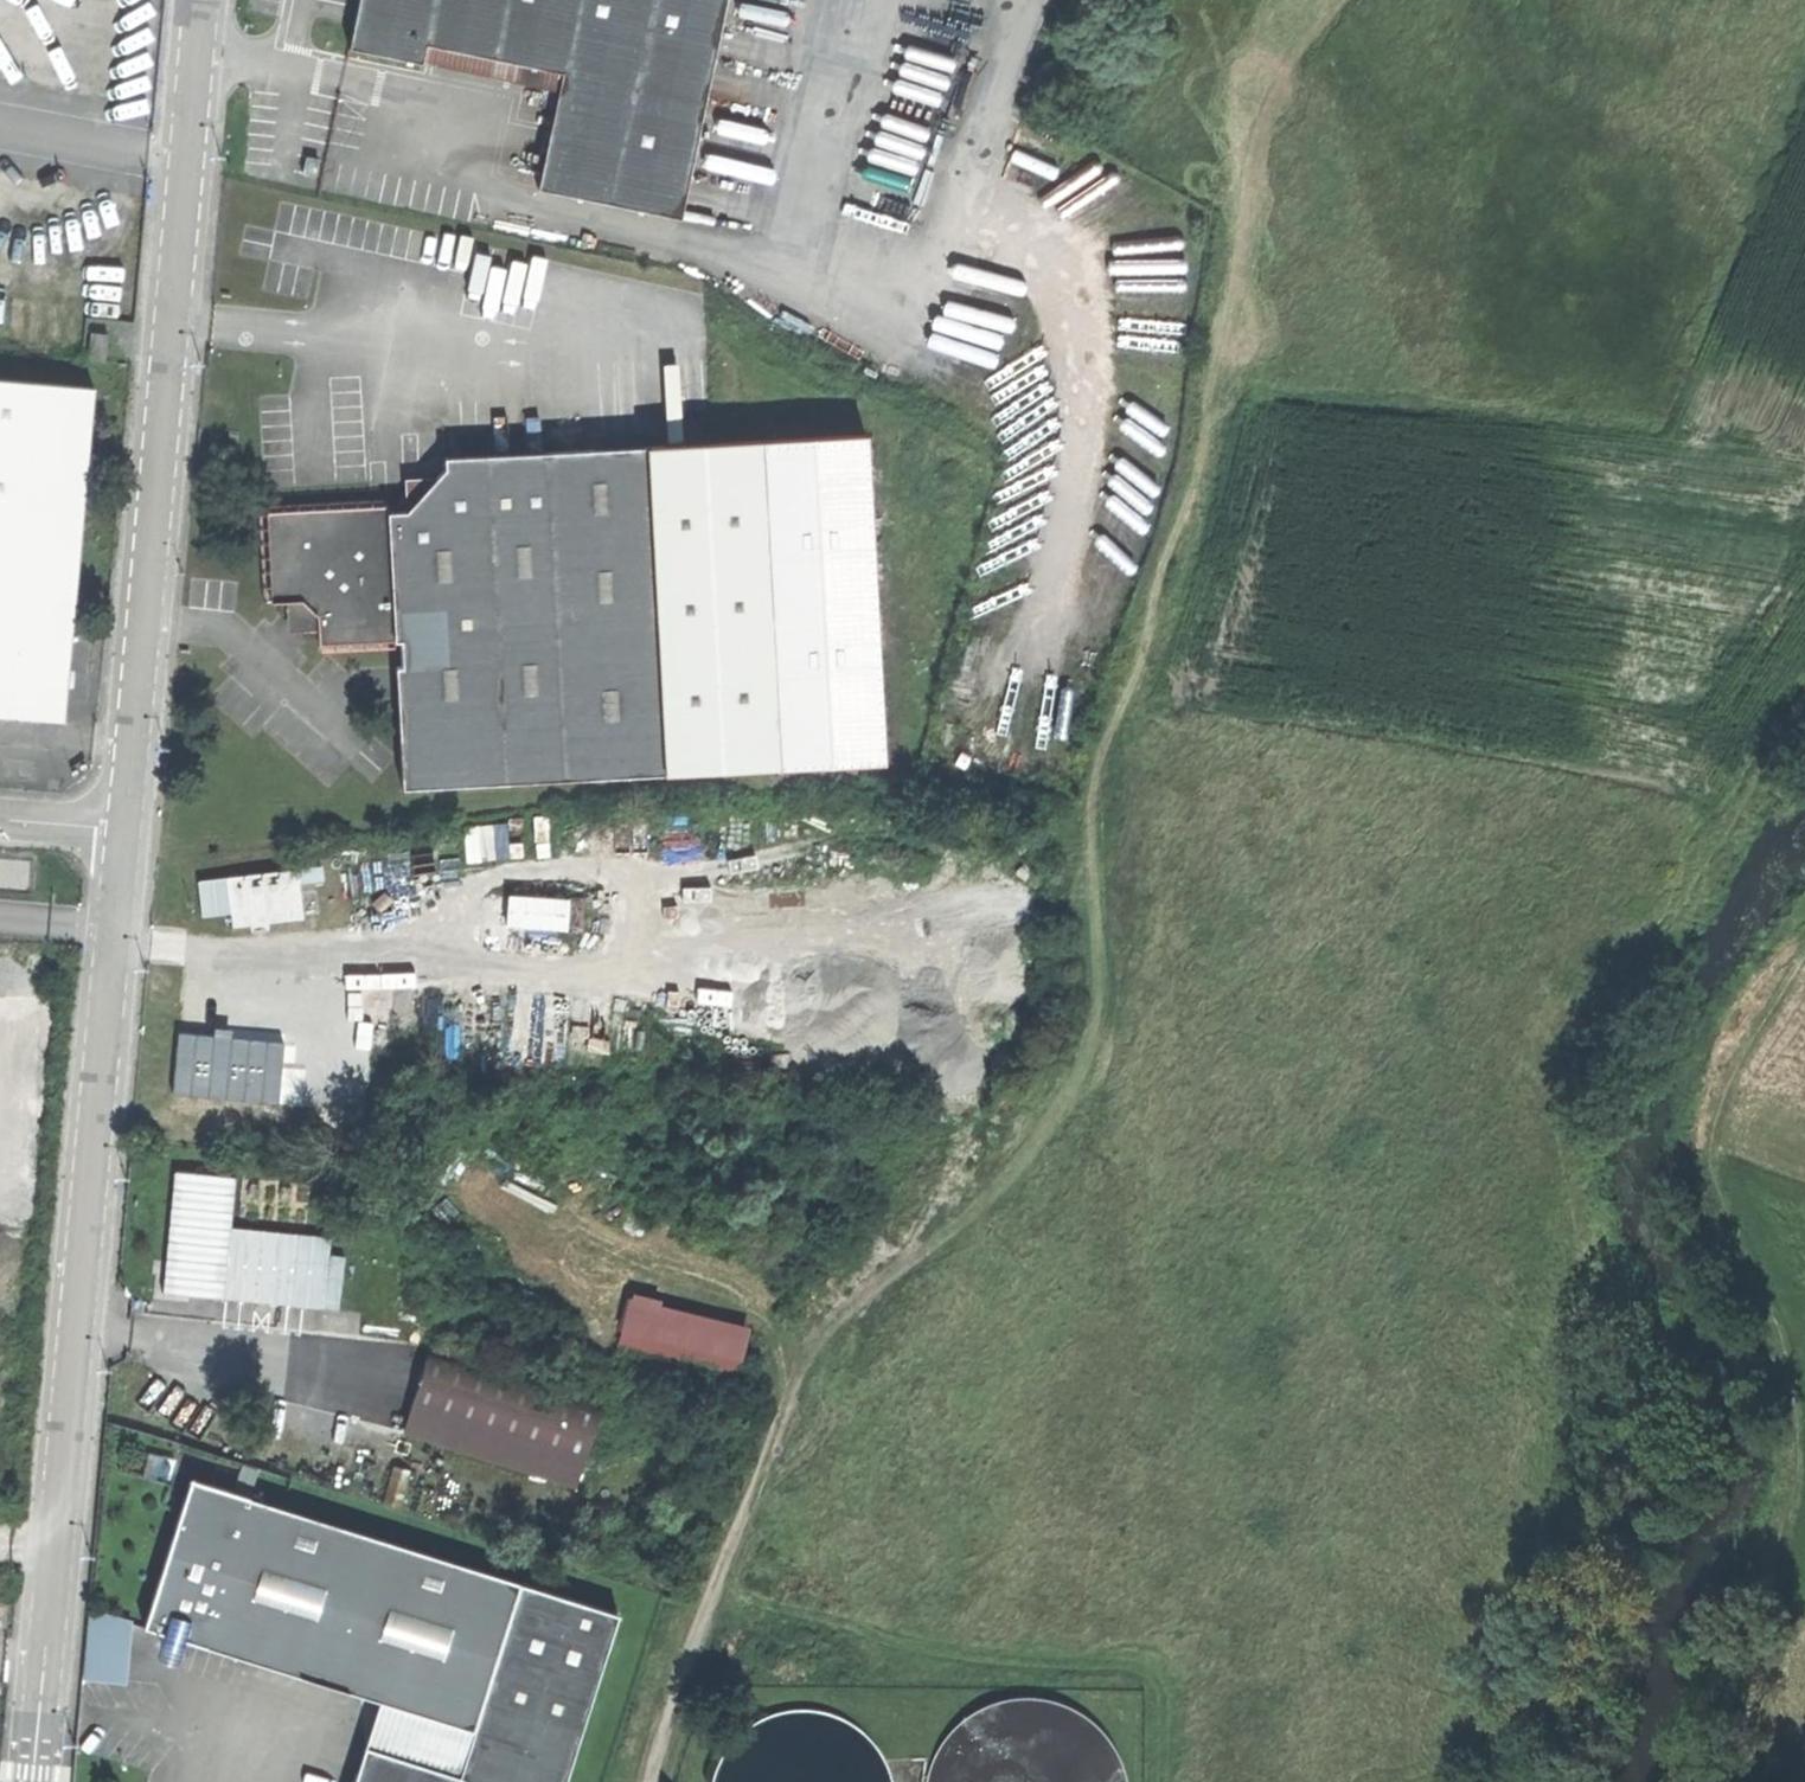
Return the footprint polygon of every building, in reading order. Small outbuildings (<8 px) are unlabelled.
[(426,63),(430,45),(563,72),(540,188),(686,218),(730,0),(361,0),(352,47),(426,63)] [(303,173),(316,175),(318,159),(305,157),(303,173)] [(94,362),(111,362),(112,339),(94,338),(94,362)] [(69,714),(98,382),(0,374),(0,708),(69,714)] [(406,788),(669,774),(652,446),(448,457),(449,476),(445,476),(415,511),(411,511),(392,512),(392,506),(272,513),(275,558),(277,601),(307,600),(324,615),(326,644),(405,640),(406,665),(400,666),(406,788)] [(409,478),(411,511),(415,511),(445,476),(409,478)] [(300,865),(199,875),(202,912),(232,909),(233,922),(305,915),(300,865)] [(569,923),(569,891),(508,892),(508,924),(569,923)] [(296,1235),(171,1223),(165,1294),(289,1306),(296,1235)] [(629,1294),(617,1352),(741,1376),(752,1318),(629,1294)] [(421,1390),(407,1431),(581,1487),(608,1404),(434,1347),(421,1390)] [(520,1582),(190,1479),(170,1544),(144,1628),(162,1634),(160,1640),(184,1647),(186,1641),(378,1701),(473,1731),(520,1582)] [(520,1582),(473,1731),(378,1701),(353,1781),(565,1781),(618,1612),(520,1582)] [(131,1679),(132,1612),(87,1611),(86,1678),(131,1679)] [(953,1724),(942,1737),(931,1755),(925,1776),(924,1781),(1127,1781),(1127,1780),(1121,1761),(1112,1742),(1099,1726),(1085,1714),(1068,1704),(1048,1697),(1026,1694),(1007,1696),(987,1702),(967,1713),(953,1724)] [(738,1736),(727,1748),(718,1764),(712,1781),(894,1781),(890,1769),(882,1752),(870,1737),(857,1726),(842,1717),(823,1711),(804,1709),(786,1710),(768,1716),(750,1726),(738,1736)]
